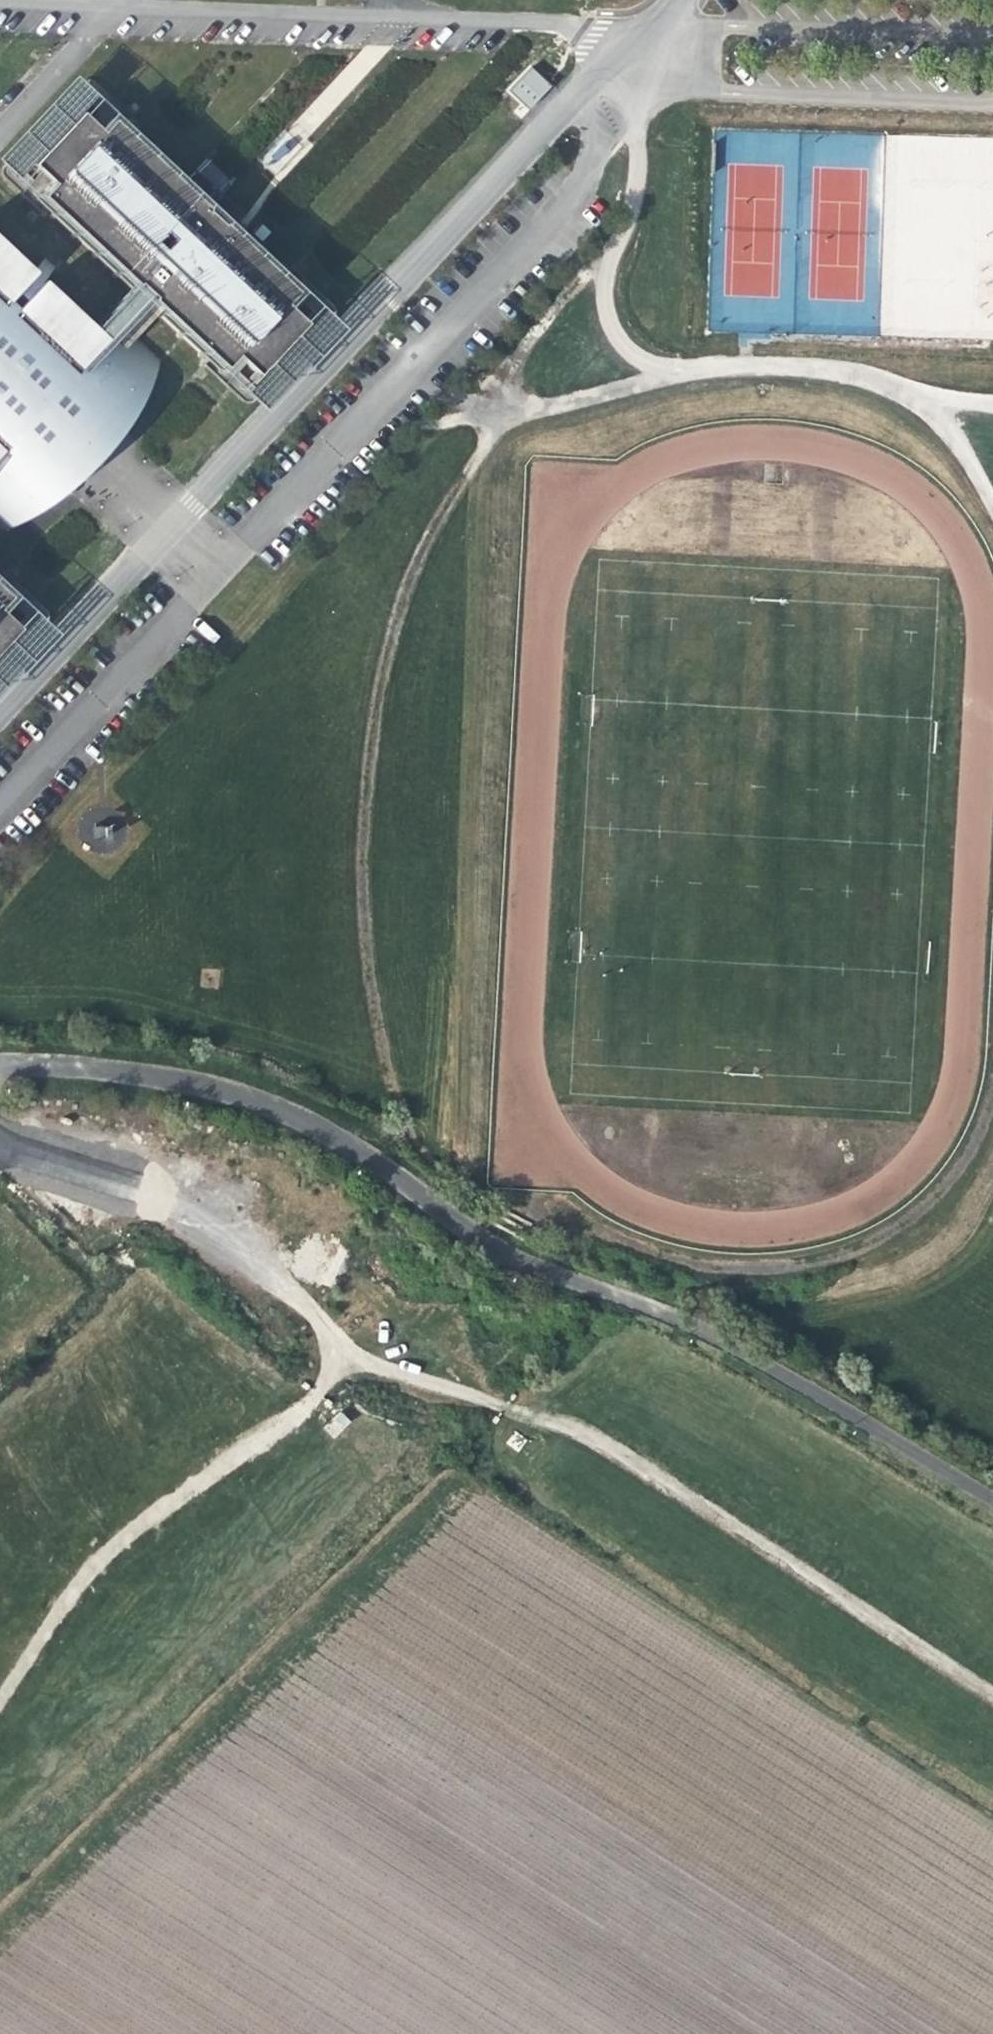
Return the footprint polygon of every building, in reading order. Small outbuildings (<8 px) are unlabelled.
[(528,111),(552,85),(529,65),(505,91),(528,111)] [(99,126),(80,111),(32,161),(51,178),(37,191),(132,281),(151,299),(204,349),(217,336),(238,355),(286,301),(262,281),(274,268),(204,199),(185,181),(114,111),(99,126)] [(992,338),(992,137),(909,136),(909,201),(914,201),(914,246),(895,246),(894,337),(992,338)] [(2,530),(83,449),(157,372),(114,336),(151,299),(132,281),(96,320),(0,232),(0,527),(2,530)] [(9,592),(0,584),(0,602),(9,592)] [(21,625),(0,608),(0,649),(21,625)] [(80,818),(77,835),(85,846),(94,852),(104,853),(113,853),(124,841),(126,832),(123,817),(107,809),(94,809),(85,814),(80,818)]
